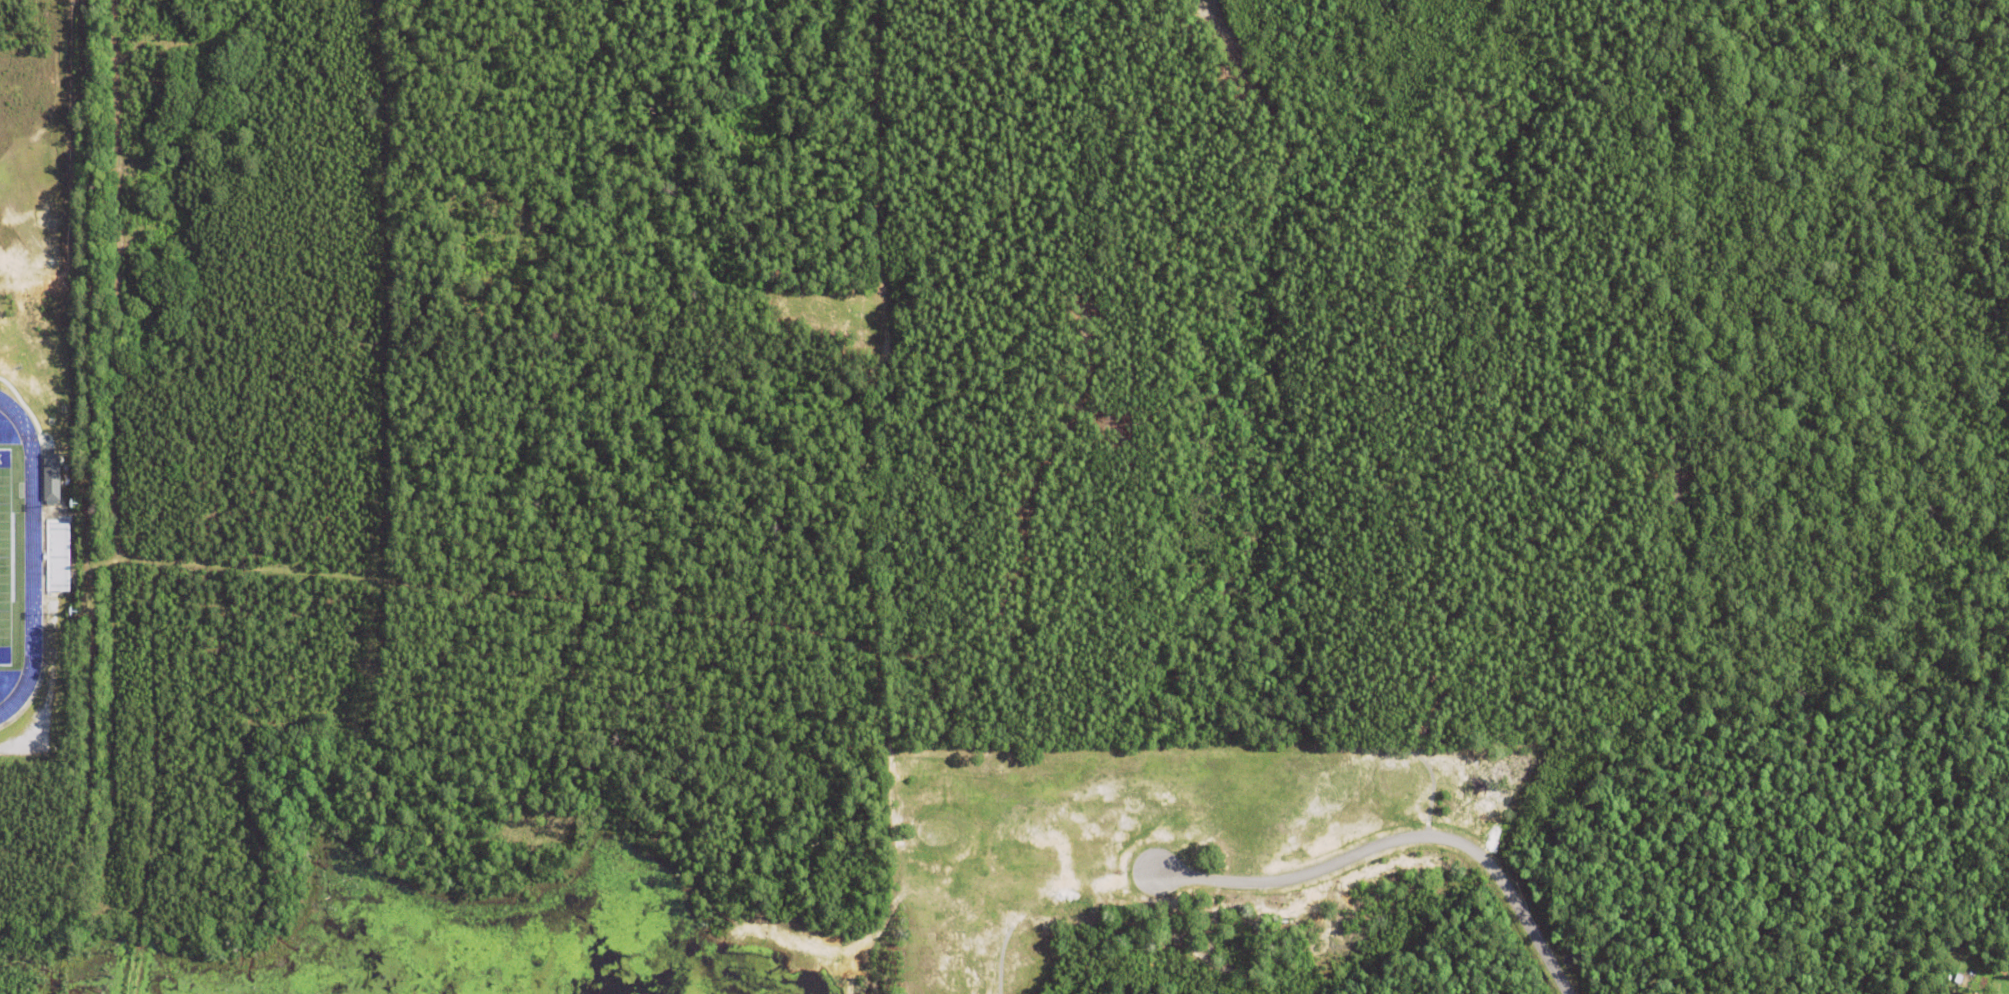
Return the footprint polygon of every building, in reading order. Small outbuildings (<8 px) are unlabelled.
[(67,522),(45,522),(45,592),(66,592),(67,522)]
